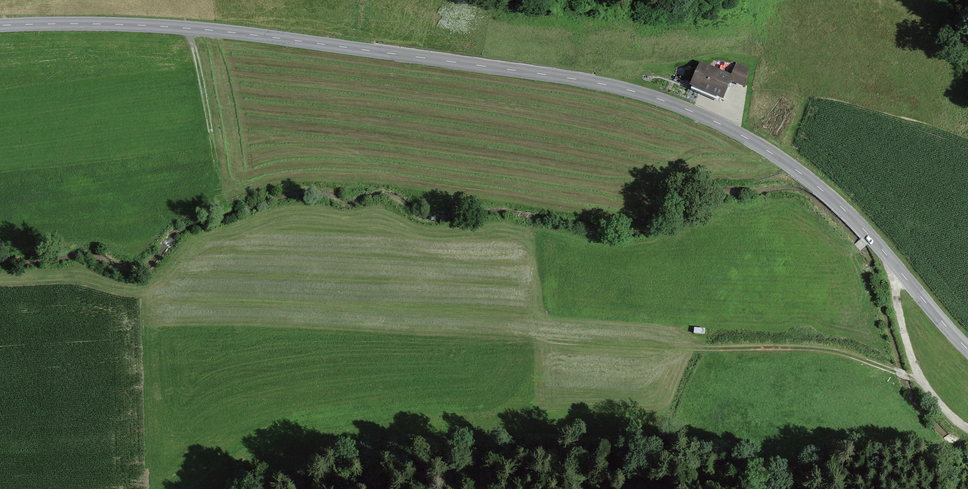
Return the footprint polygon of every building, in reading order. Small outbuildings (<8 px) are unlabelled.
[(724,81),(697,67),(685,90),(714,105),(726,82),(737,88),(746,70),(733,63),(724,81)]
